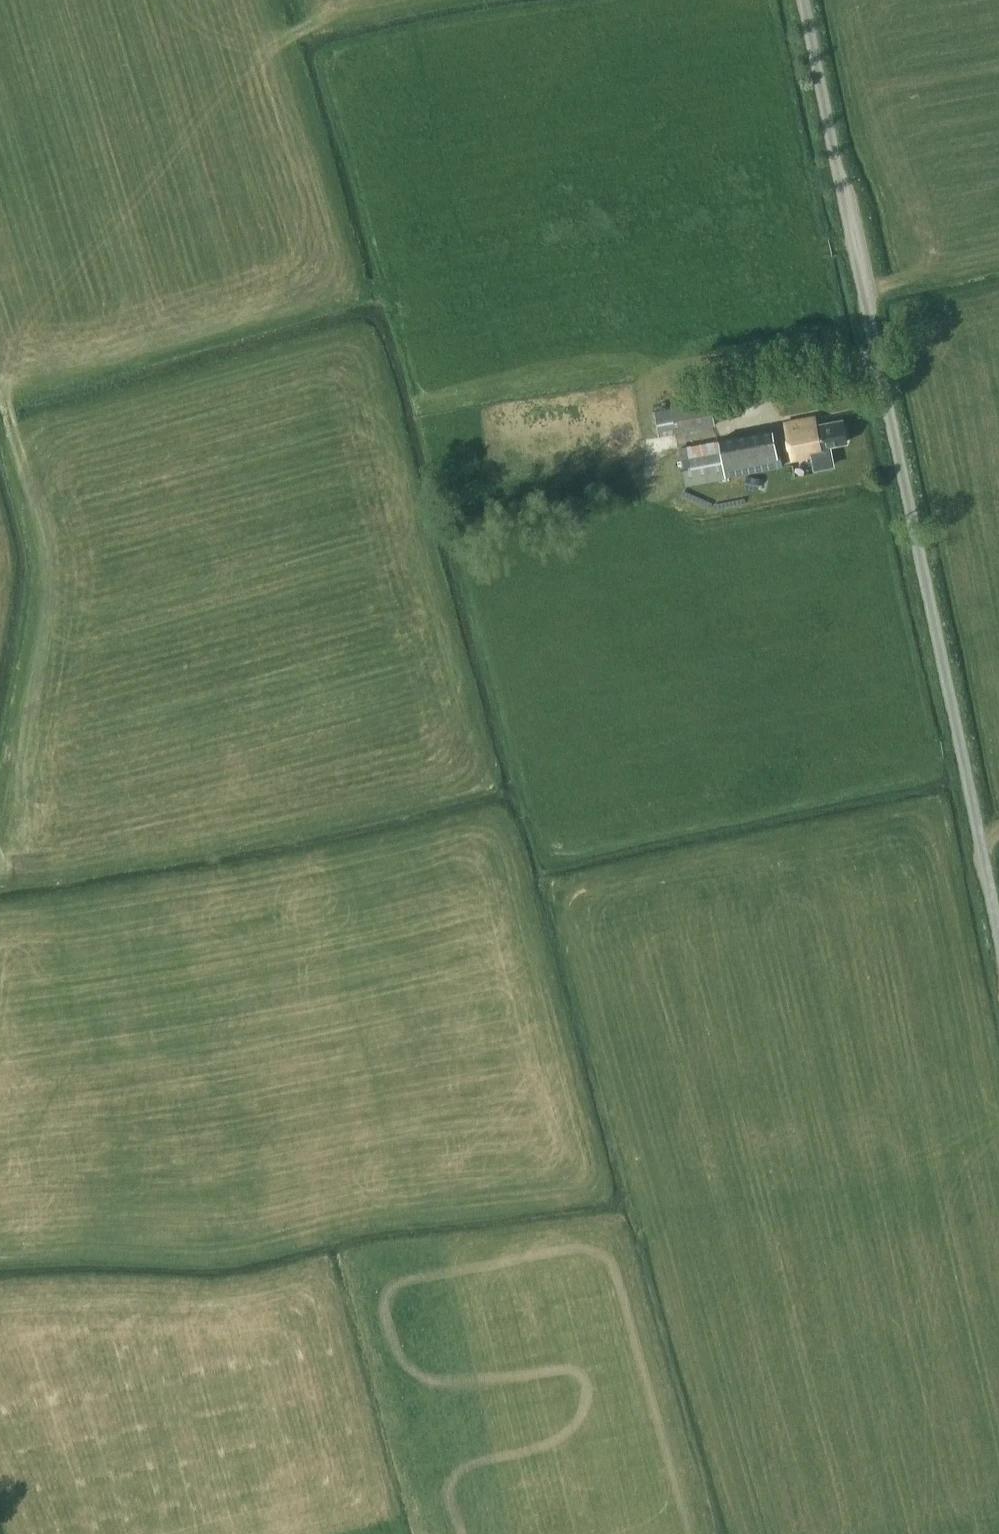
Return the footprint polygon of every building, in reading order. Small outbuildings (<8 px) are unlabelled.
[(654,410),(658,436),(715,425),(710,399),(654,410)] [(847,441),(842,418),(816,423),(814,416),(784,422),(791,458),(812,454),(814,467),(833,464),(829,444),(847,441)] [(686,484),(725,477),(783,465),(781,456),(778,457),(773,428),(717,439),(720,452),(680,459),(686,484)] [(756,490),(759,478),(746,476),(744,487),(756,490)]
